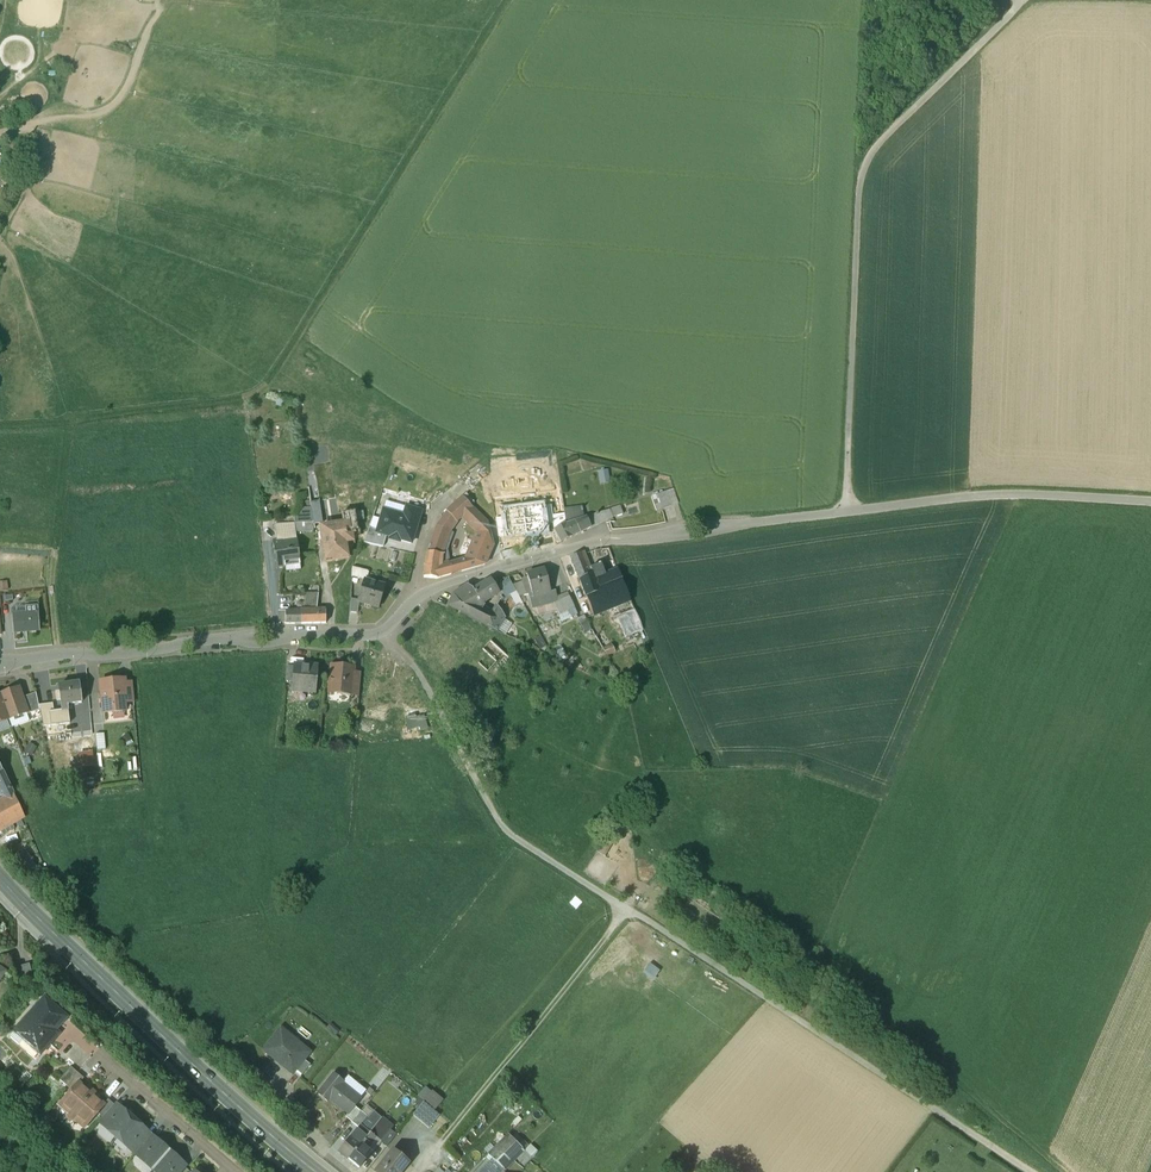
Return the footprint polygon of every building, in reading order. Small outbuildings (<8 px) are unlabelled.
[(608,469),(599,470),(601,483),(610,481),(608,469)] [(673,489),(667,491),(671,505),(678,503),(673,489)] [(667,491),(657,494),(661,508),(661,509),(671,505),(667,491)] [(318,494),(309,495),(311,508),(320,507),(318,494)] [(657,494),(651,496),(656,510),(661,508),(657,494)] [(487,523),(477,514),(480,512),(464,496),(447,512),(442,518),(453,524),(455,521),(456,522),(462,516),(477,532),(465,559),(458,561),(460,572),(485,564),(500,529),(487,523)] [(620,505),(604,511),(606,516),(612,515),(611,513),(621,509),(620,505)] [(387,536),(412,543),(421,511),(406,507),(404,516),(383,510),(377,531),(377,533),(387,536)] [(323,527),(321,508),(311,510),(314,529),(321,528),(321,527),(323,527)] [(604,511),(590,515),(594,526),(607,519),(606,516),(604,511)] [(323,527),(321,527),(321,528),(322,533),(323,540),(326,560),(347,557),(345,545),(347,543),(352,542),(352,538),(354,534),(358,534),(356,522),(355,513),(355,512),(342,514),(343,524),(323,527)] [(362,512),(355,513),(356,522),(364,520),(362,512)] [(590,515),(566,524),(554,530),(561,543),(594,526),(590,515)] [(453,524),(442,518),(437,526),(448,530),(453,524)] [(312,523),(294,525),(295,534),(313,532),(312,523)] [(273,527),(275,542),(281,542),(282,543),(296,541),(295,534),(294,525),(273,527)] [(449,564),(438,566),(439,554),(448,530),(437,526),(426,557),(423,577),(437,579),(452,574),(449,564)] [(377,531),(369,528),(365,543),(383,547),(387,536),(377,533),(377,531)] [(273,543),(275,569),(299,566),(296,541),(282,543),(281,542),(275,542),(273,543)] [(609,548),(583,551),(581,552),(584,559),(605,556),(612,572),(605,575),(595,579),(600,591),(586,597),(592,615),(630,600),(609,548)] [(584,559),(581,552),(571,557),(579,579),(593,573),(595,579),(605,575),(600,563),(590,568),(590,569),(588,570),(584,559)] [(458,561),(449,564),(452,574),(460,572),(458,561)] [(544,569),(543,569),(542,568),(535,569),(535,572),(527,574),(528,577),(533,598),(551,593),(550,590),(544,569)] [(364,580),(367,581),(369,573),(352,569),(352,577),(364,580)] [(579,579),(579,580),(586,597),(600,591),(595,579),(593,573),(579,579)] [(533,598),(528,577),(521,579),(525,594),(529,593),(530,598),(533,598)] [(525,594),(521,579),(513,581),(519,596),(525,594)] [(367,581),(364,580),(358,600),(357,601),(359,602),(378,607),(385,586),(367,581)] [(473,589),(467,585),(453,595),(447,606),(468,616),(467,616),(496,631),(505,617),(497,605),(491,616),(480,610),(484,604),(484,605),(483,602),(497,594),(488,581),(473,589)] [(0,585),(0,591),(0,593),(9,592),(8,584),(0,585)] [(555,588),(550,590),(551,593),(553,602),(557,616),(564,614),(558,599),(555,588)] [(517,593),(511,596),(515,604),(521,601),(519,596),(517,593)] [(551,593),(533,598),(536,606),(553,602),(551,593)] [(318,594),(307,594),(306,610),(307,610),(317,610),(318,594)] [(569,595),(558,599),(564,614),(575,609),(569,595)] [(358,600),(351,599),(349,612),(357,613),(359,602),(357,601),(358,600)] [(632,605),(615,613),(625,637),(642,630),(632,605)] [(326,622),(326,610),(317,610),(307,610),(306,610),(289,611),(286,611),(286,623),(302,623),(326,622)] [(38,612),(12,615),(13,632),(25,631),(40,630),(38,612)] [(585,617),(578,621),(586,634),(592,630),(585,617)] [(602,632),(595,635),(603,650),(611,646),(602,632)] [(483,649),(476,656),(488,668),(495,660),(483,649)] [(375,656),(362,716),(394,722),(397,706),(380,703),(384,680),(399,683),(404,662),(375,656)] [(294,666),(287,665),(285,680),(293,681),(294,666)] [(317,666),(294,665),(294,666),(293,681),(292,689),(315,691),(317,666)] [(353,669),(331,667),(329,692),(351,694),(353,673),(353,669)] [(353,673),(351,694),(359,695),(360,673),(353,673)] [(124,680),(101,682),(104,712),(124,710),(123,701),(123,695),(125,695),(124,684),(124,680)] [(79,682),(59,685),(59,691),(56,692),(57,700),(61,699),(62,710),(69,709),(72,709),(75,708),(74,703),(81,702),(79,682)] [(132,683),(124,684),(125,695),(123,695),(123,701),(134,700),(132,683)] [(18,688),(1,694),(9,718),(26,712),(27,712),(22,697),(18,688)] [(36,692),(22,697),(27,712),(26,712),(27,714),(39,709),(36,692)] [(0,694),(0,722),(9,718),(1,694),(0,694)] [(54,711),(53,702),(39,704),(43,725),(51,724),(49,712),(54,711)] [(51,724),(70,722),(69,709),(62,710),(54,711),(49,712),(51,724)] [(80,713),(81,729),(91,728),(90,712),(80,713)] [(416,714),(407,715),(404,727),(403,732),(418,726),(419,730),(428,728),(424,715),(416,718),(416,714)] [(97,732),(97,747),(105,747),(105,732),(97,732)] [(37,749),(29,744),(23,752),(31,758),(37,749)] [(89,750),(79,751),(81,764),(91,762),(89,750)] [(5,798),(0,800),(0,830),(24,816),(0,766),(0,786),(5,798)] [(606,855),(611,847),(602,842),(597,850),(606,855)] [(29,964),(14,968),(19,983),(33,979),(29,964)] [(66,1019),(44,999),(9,1039),(10,1040),(10,1039),(19,1047),(35,1062),(39,1057),(59,1035),(55,1032),(66,1019)] [(293,1044),(278,1032),(263,1051),(292,1074),(294,1072),(304,1060),(309,1053),(295,1041),(293,1044)] [(304,1060),(294,1072),(300,1077),(310,1065),(304,1060)] [(383,1067),(372,1082),(379,1087),(390,1072),(383,1067)] [(71,1069),(60,1082),(66,1088),(78,1075),(71,1069)] [(361,1099),(342,1084),(343,1082),(333,1074),(318,1094),(327,1102),(329,1099),(348,1114),(349,1114),(354,1107),(361,1099)] [(78,1075),(66,1088),(72,1093),(78,1085),(79,1086),(84,1080),(78,1075)] [(79,1086),(78,1085),(72,1093),(61,1105),(64,1108),(69,1121),(91,1096),(79,1086)] [(91,1096),(69,1121),(83,1124),(86,1127),(97,1115),(103,1107),(103,1106),(91,1096)] [(108,1101),(103,1106),(103,1107),(97,1115),(102,1119),(114,1106),(108,1101)] [(439,1116),(423,1102),(419,1106),(412,1115),(429,1128),(439,1116)] [(114,1106),(102,1119),(108,1124),(119,1111),(114,1106)] [(354,1107),(349,1114),(348,1114),(345,1117),(351,1122),(360,1111),(354,1107)] [(108,1124),(103,1129),(116,1140),(133,1120),(121,1109),(119,1111),(108,1124)] [(367,1117),(360,1111),(351,1122),(358,1128),(367,1117)] [(377,1124),(371,1119),(364,1128),(370,1133),(377,1124)] [(377,1124),(370,1133),(377,1138),(376,1138),(381,1142),(390,1130),(392,1128),(381,1119),(377,1124)] [(133,1120),(116,1140),(128,1151),(133,1145),(144,1132),(146,1131),(133,1120)] [(356,1129),(338,1152),(348,1160),(370,1133),(364,1128),(360,1133),(356,1129)] [(390,1130),(381,1142),(386,1147),(396,1135),(390,1130)] [(144,1132),(133,1145),(139,1150),(150,1137),(144,1132)] [(370,1133),(348,1160),(353,1164),(350,1167),(355,1171),(357,1168),(358,1169),(371,1153),(367,1150),(369,1148),(376,1138),(377,1138),(370,1133)] [(488,1154),(492,1159),(479,1171),(503,1171),(505,1170),(524,1151),(508,1134),(488,1154)] [(150,1137),(139,1150),(144,1155),(155,1142),(150,1137)] [(144,1155),(139,1160),(152,1171),(169,1151),(157,1140),(144,1155)] [(152,1171),(153,1171),(173,1171),(181,1163),(182,1162),(169,1151),(152,1171)] [(375,1171),(401,1171),(408,1163),(392,1151),(375,1171)] [(173,1171),(183,1171),(186,1168),(181,1163),(173,1171)]
